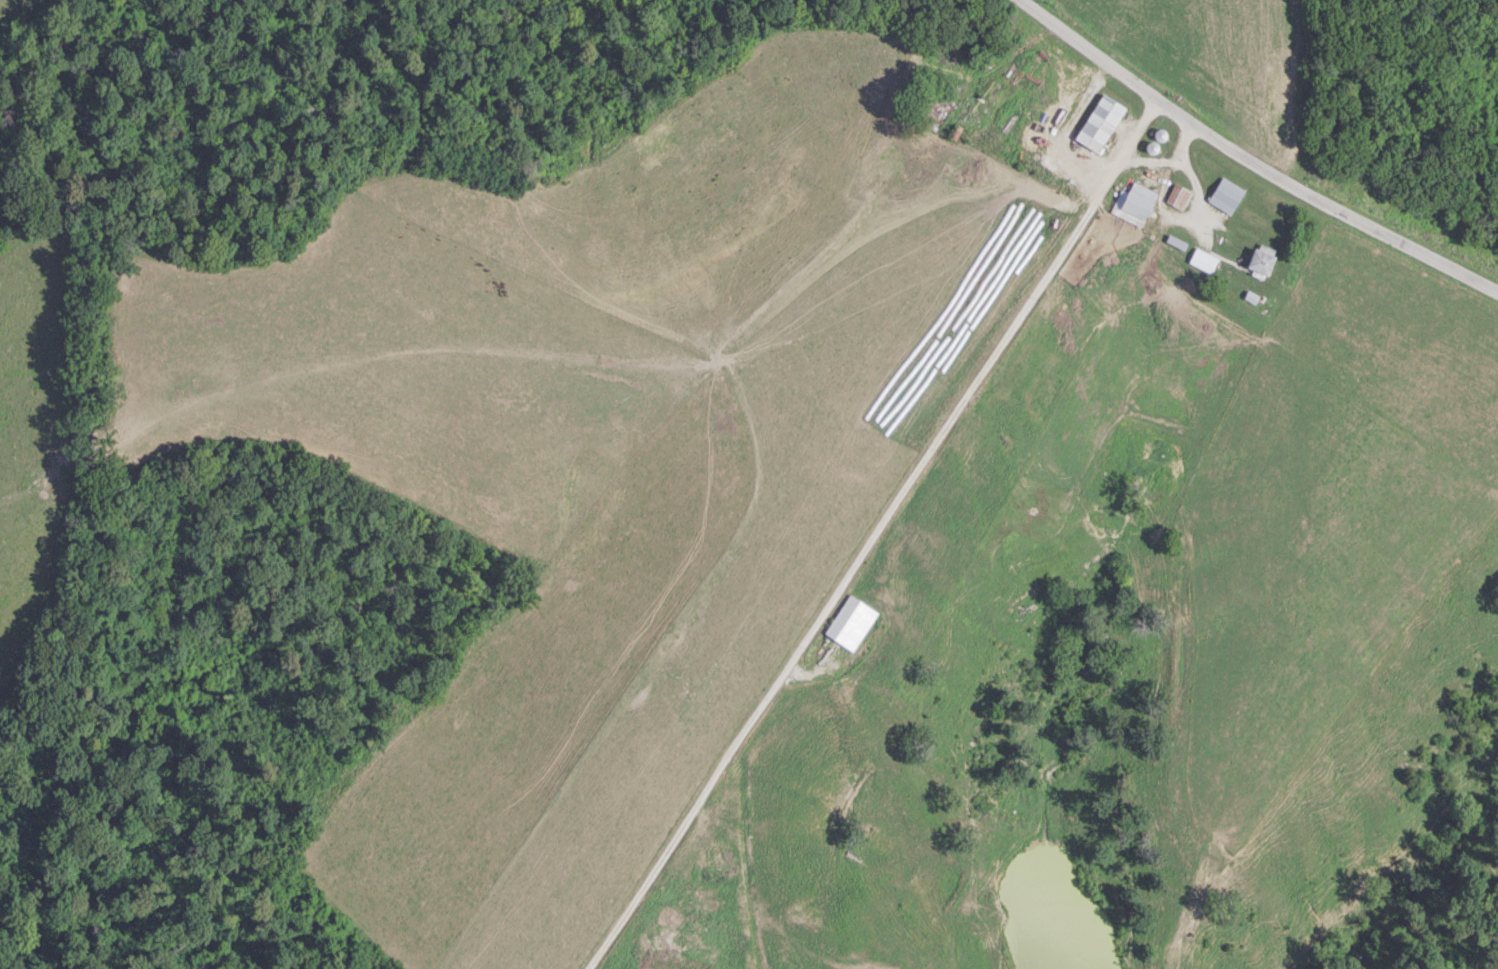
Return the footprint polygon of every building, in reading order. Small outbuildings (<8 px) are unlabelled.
[(1124,107),(1098,94),(1073,141),(1099,155),(1124,107)] [(1205,201),(1229,216),(1245,192),(1221,177),(1205,201)] [(1155,193),(1131,181),(1126,192),(1121,189),(1109,213),(1140,227),(1155,193)] [(1183,211),(1192,191),(1173,183),(1165,203),(1183,211)] [(1251,246),(1244,268),(1266,275),(1274,250),(1261,246),(1260,249),(1251,246)] [(1187,262),(1210,273),(1218,258),(1194,247),(1187,262)] [(852,652),(876,612),(847,595),(823,635),(852,652)]
